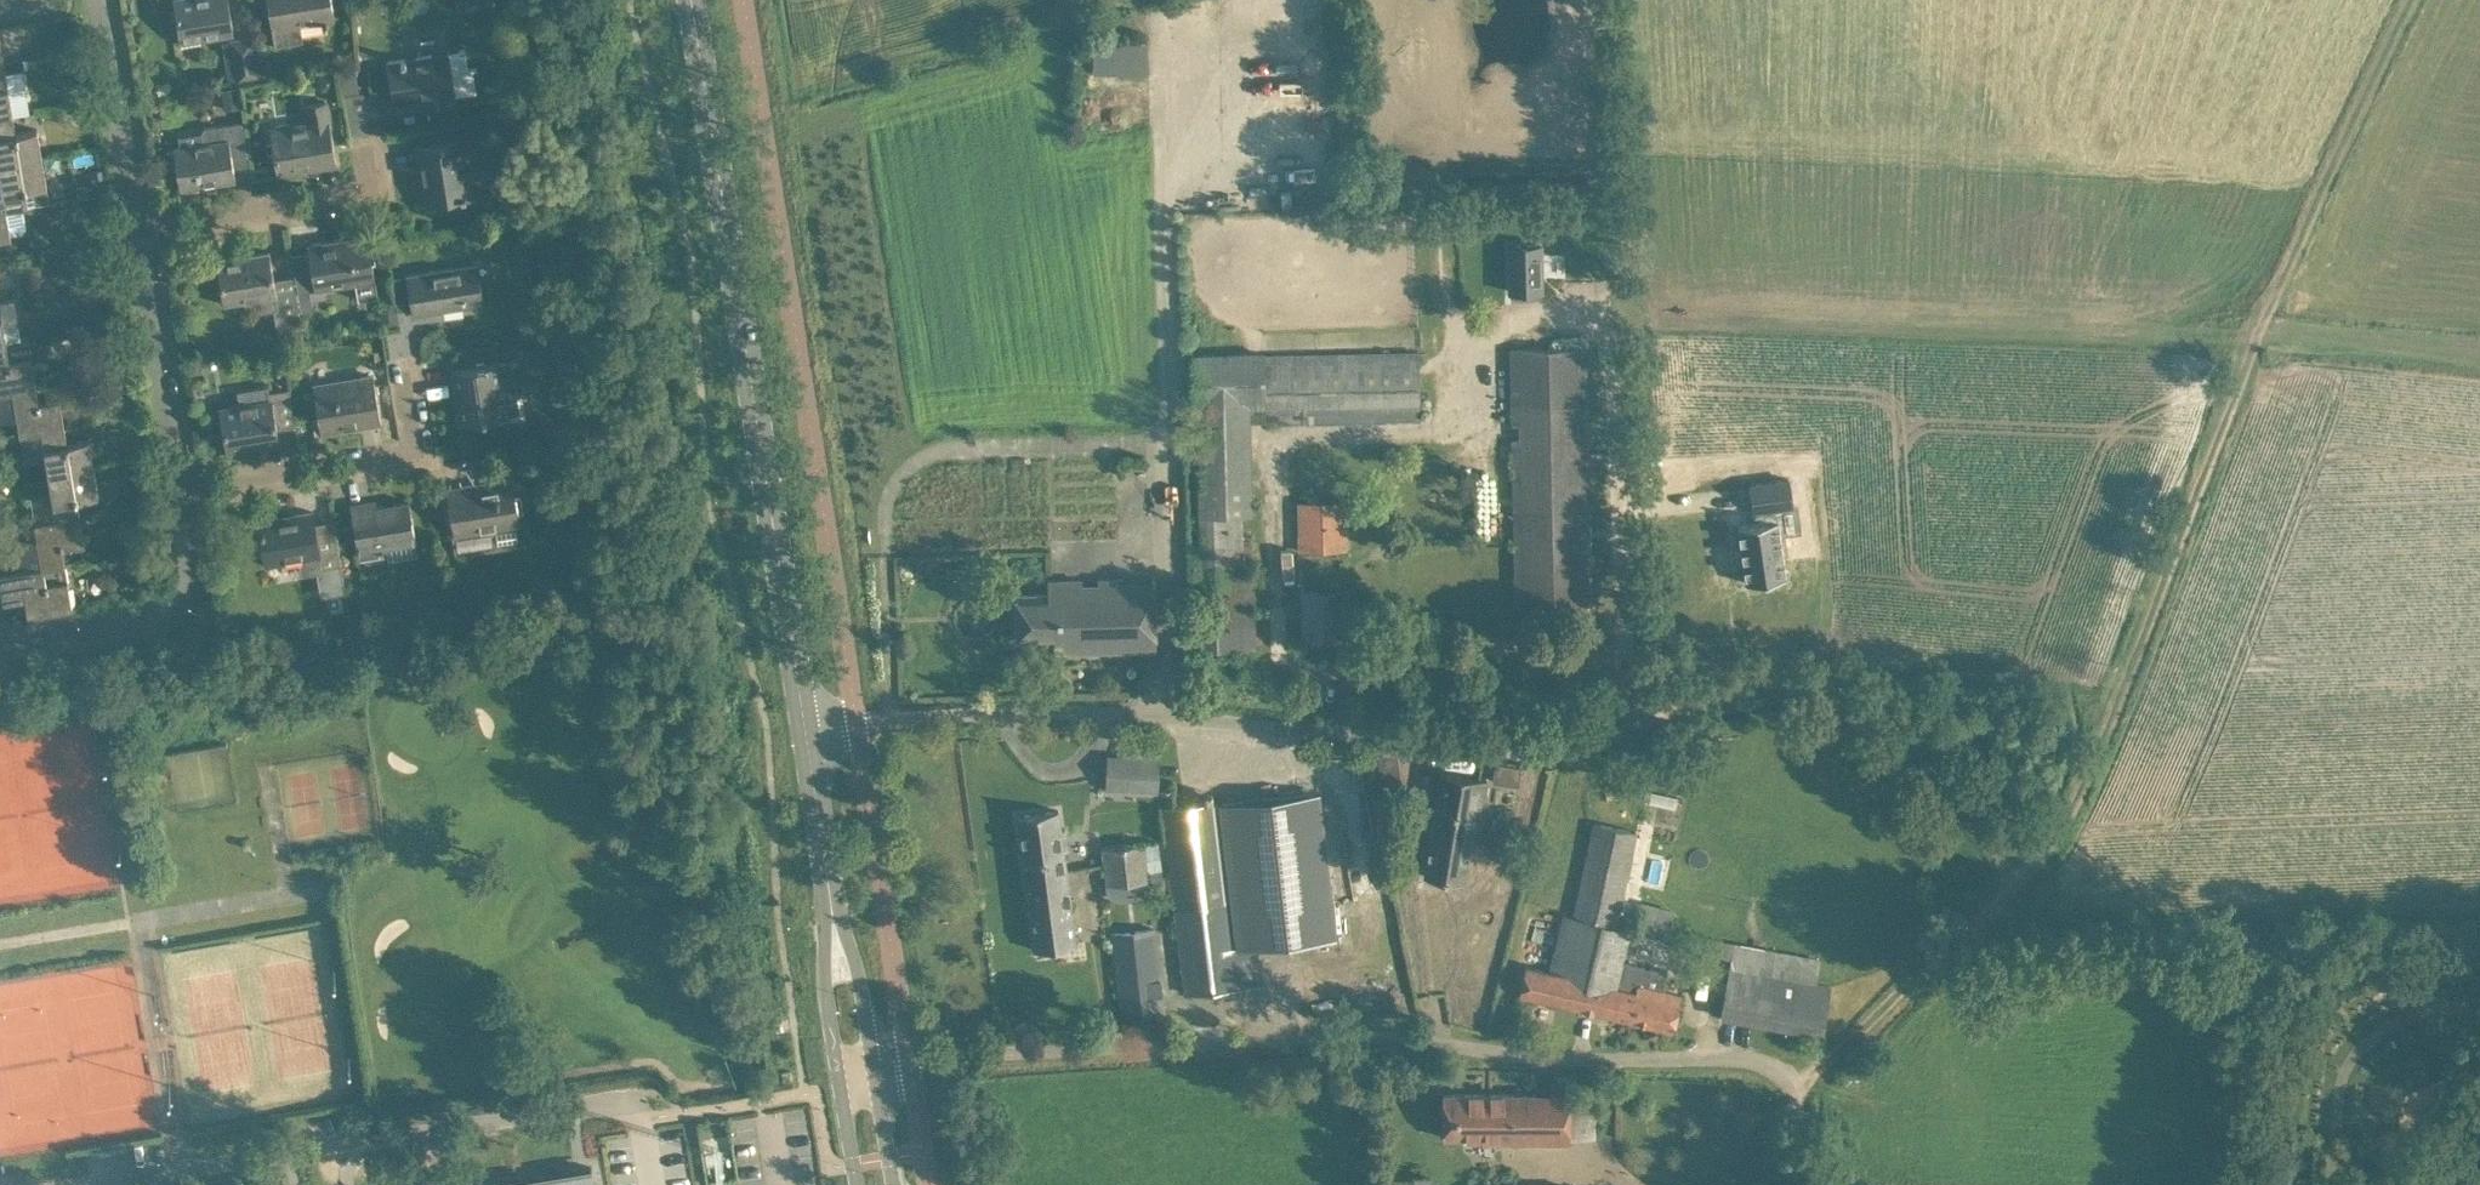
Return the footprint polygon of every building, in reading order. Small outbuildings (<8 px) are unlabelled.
[(181,40),(182,40),(182,44),(201,41),(200,37),(234,32),(229,0),(175,0),(181,40)] [(290,42),(288,27),(335,19),(332,0),(268,0),(275,44),(290,42)] [(223,38),(230,80),(260,75),(254,33),(223,38)] [(1154,68),(1153,37),(1097,39),(1098,70),(1154,68)] [(80,44),(62,47),(64,60),(82,57),(80,44)] [(430,53),(387,60),(394,103),(456,93),(476,90),(473,68),(477,67),(477,66),(468,67),(465,48),(449,50),(448,50),(430,53)] [(336,69),(320,71),(321,88),(337,86),(336,69)] [(6,71),(0,72),(0,117),(13,115),(6,71)] [(223,107),(239,105),(237,86),(220,89),(223,107)] [(274,128),(270,128),(274,147),(278,171),(336,162),(326,99),(307,103),(310,122),(291,125),(288,122),(284,121),(279,122),(276,124),(274,128)] [(13,115),(0,117),(0,162),(42,155),(38,127),(16,131),(13,115)] [(236,178),(232,155),(247,152),(241,119),(205,125),(201,131),(178,135),(180,145),(174,146),(175,149),(167,150),(169,167),(177,165),(181,187),(236,178)] [(472,193),(463,136),(415,144),(418,165),(425,164),(431,199),(424,200),(425,202),(472,193)] [(42,155),(0,162),(0,175),(1,179),(0,179),(0,208),(7,207),(7,208),(22,205),(50,200),(47,184),(42,155)] [(93,184),(77,186),(78,194),(94,192),(93,184)] [(22,205),(7,208),(7,207),(0,208),(0,237),(11,235),(11,233),(22,231),(25,226),(22,205)] [(377,295),(374,278),(375,278),(368,233),(308,243),(316,288),(356,281),(359,298),(377,295)] [(1540,243),(1509,244),(1510,290),(1541,289),(1540,243)] [(277,294),(270,249),(268,249),(269,250),(218,259),(218,258),(217,258),(224,303),(226,303),(225,302),(246,298),(248,311),(247,312),(247,313),(278,308),(276,294),(277,294)] [(440,310),(484,302),(478,262),(406,274),(412,307),(438,303),(440,310)] [(7,343),(4,324),(15,323),(18,318),(14,296),(0,299),(0,345),(7,343)] [(109,324),(125,323),(123,301),(107,303),(109,324)] [(548,310),(544,326),(556,329),(561,314),(548,310)] [(304,339),(299,312),(299,311),(275,315),(280,342),(304,339)] [(406,325),(384,331),(391,354),(413,348),(406,325)] [(573,334),(558,336),(560,351),(575,349),(573,334)] [(0,345),(0,390),(36,384),(31,356),(39,354),(37,338),(7,343),(0,345)] [(1516,605),(1591,603),(1586,400),(1587,346),(1511,348),(1516,605)] [(1264,350),(1192,351),(1193,407),(1198,406),(1201,514),(1204,623),(1205,648),(1256,646),(1255,622),(1254,562),(1251,562),(1251,556),(1222,556),(1222,513),(1242,513),(1253,512),(1250,419),(1302,419),(1302,421),(1419,419),(1419,400),(1417,351),(1264,354),(1264,350)] [(201,357),(188,358),(189,372),(198,371),(202,366),(201,357)] [(522,393),(518,394),(512,359),(452,369),(461,422),(509,414),(509,418),(525,415),(522,393)] [(129,369),(123,369),(124,379),(141,376),(139,367),(129,369)] [(382,422),(374,373),(313,383),(321,432),(323,432),(322,430),(380,421),(381,422),(382,422)] [(36,384),(0,390),(0,419),(18,416),(20,432),(65,425),(60,396),(39,400),(36,384)] [(271,399),(268,384),(238,389),(240,404),(220,407),(227,448),(279,439),(272,399),(271,399)] [(566,424),(553,426),(554,436),(560,435),(561,444),(580,441),(579,433),(568,434),(566,424)] [(68,441),(65,425),(20,432),(25,460),(47,457),(49,473),(94,465),(89,437),(68,441)] [(35,520),(80,513),(77,497),(98,494),(94,465),(49,473),(52,489),(30,493),(35,520)] [(478,482),(446,487),(454,534),(478,529),(491,527),(495,547),(531,541),(527,518),(520,519),(517,500),(513,476),(511,476),(512,481),(479,487),(478,482)] [(1759,520),(1738,523),(1746,581),(1785,575),(1782,552),(1787,551),(1785,532),(1784,531),(1779,532),(1777,518),(1776,518),(1774,506),(1792,503),(1789,476),(1750,482),(1754,509),(1757,508),(1759,520)] [(377,505),(376,499),(351,503),(360,556),(387,552),(386,545),(416,540),(409,499),(377,505)] [(1344,500),(1301,501),(1302,549),(1346,549),(1344,500)] [(313,510),(258,519),(266,563),(302,557),(304,557),(306,568),(322,566),(315,522),(313,510)] [(21,568),(65,562),(63,545),(84,541),(80,513),(35,520),(38,537),(16,540),(21,568)] [(65,562),(21,568),(0,571),(0,575),(4,600),(26,597),(29,613),(73,606),(65,562)] [(341,565),(326,567),(330,593),(346,590),(341,565)] [(1016,592),(1017,639),(1056,638),(1056,649),(1089,649),(1088,630),(1122,629),(1122,648),(1157,647),(1155,584),(1122,585),(1122,578),(1098,578),(1098,583),(1083,583),(1083,579),(1048,580),(1049,591),(1016,592)] [(552,587),(549,592),(550,596),(554,599),(558,598),(561,594),(560,589),(557,587),(552,587)] [(1303,638),(1298,639),(1298,645),(1347,644),(1347,620),(1346,589),(1302,590),(1303,614),(1303,638)] [(244,623),(227,625),(230,641),(247,639),(244,623)] [(1109,748),(1109,783),(1164,783),(1164,748),(1109,748)] [(1480,827),(1487,778),(1442,771),(1425,874),(1463,880),(1473,826),(1480,827)] [(1320,789),(1222,801),(1239,947),(1337,936),(1320,789)] [(1218,801),(1165,808),(1168,840),(1176,902),(1186,991),(1239,985),(1230,902),(1218,801)] [(1059,808),(1017,814),(1025,876),(1067,870),(1063,846),(1068,846),(1066,828),(1061,829),(1059,808)] [(1616,925),(1638,833),(1593,823),(1573,915),(1564,913),(1550,969),(1526,964),(1519,992),(1673,1028),(1681,993),(1663,989),(1667,970),(1622,960),(1630,929),(1616,925)] [(1106,884),(1164,878),(1160,840),(1102,847),(1106,884)] [(1067,870),(1025,876),(1035,948),(1076,942),(1067,870)] [(1667,937),(1674,906),(1641,899),(1634,929),(1667,937)] [(1120,999),(1162,994),(1155,928),(1112,933),(1120,999)] [(1722,1015),(1822,1033),(1830,985),(1816,982),(1821,957),(1720,937),(1716,963),(1730,966),(1722,1015)] [(1596,1135),(1595,1092),(1443,1092),(1444,1135),(1482,1135),(1482,1141),(1570,1141),(1570,1135),(1596,1135)]
